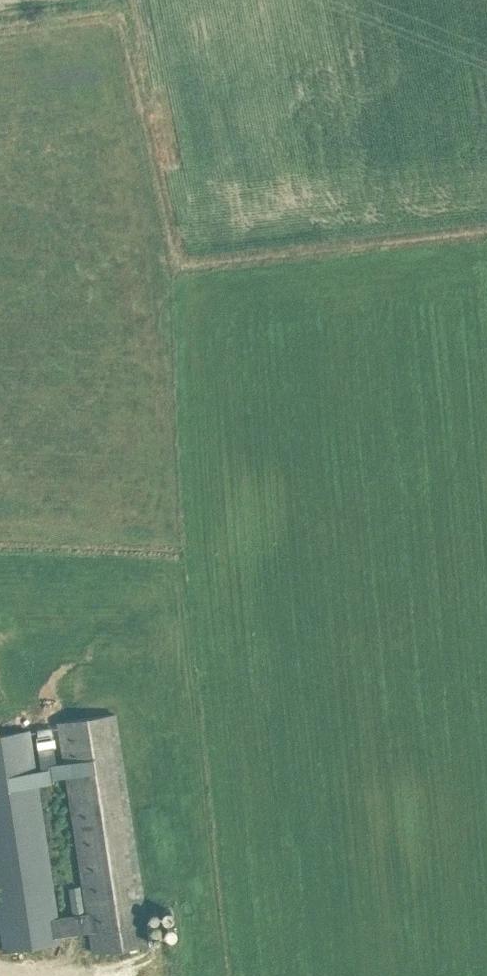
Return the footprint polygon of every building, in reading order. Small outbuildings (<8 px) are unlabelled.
[(85,912),(81,885),(69,887),(73,914),(56,917),(27,730),(0,734),(0,926),(4,949),(60,941),(59,935),(90,931),(93,951),(149,942),(146,923),(114,713),(58,721),(87,912),(85,912)] [(54,733),(36,736),(41,768),(50,767),(50,763),(56,762),(54,746),(55,745),(54,733)]
